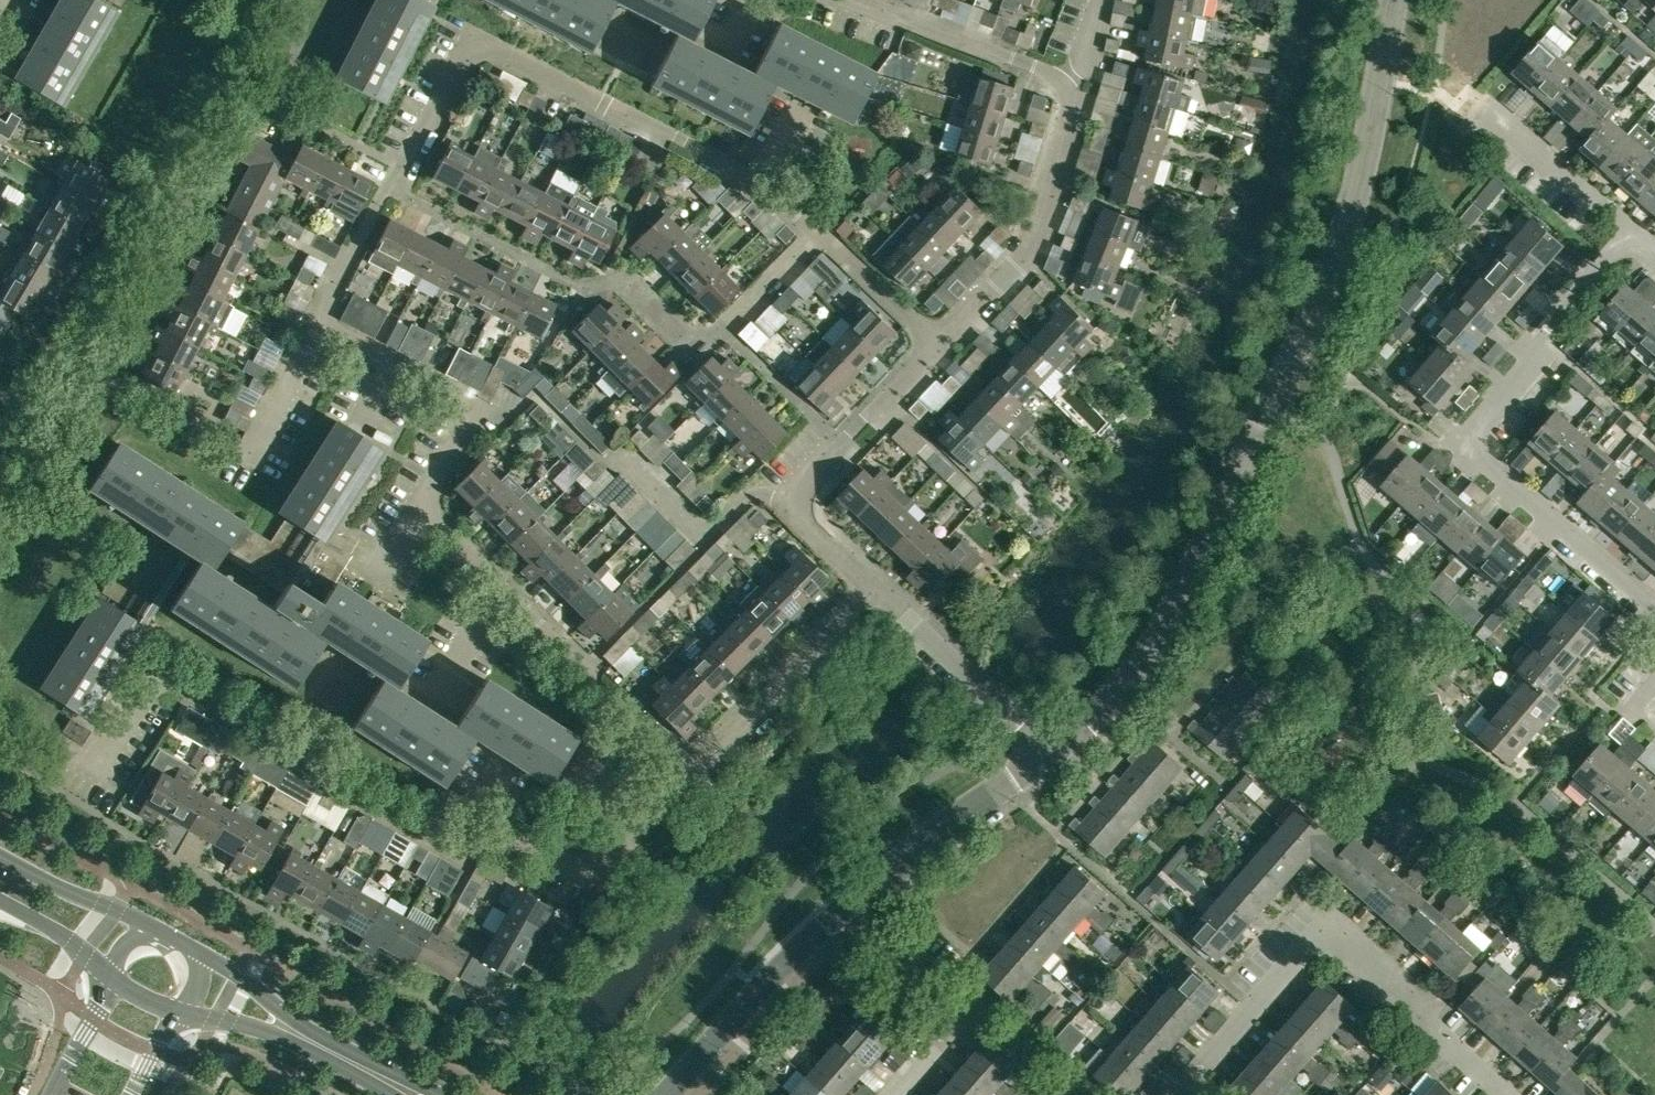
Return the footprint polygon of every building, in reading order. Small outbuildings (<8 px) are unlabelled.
[(48,23),(15,81),(20,84),(54,103),(61,108),(73,88),(70,85),(77,73),(80,76),(93,55),(89,52),(105,25),(109,28),(120,8),(106,0),(62,0),(48,23)] [(367,26),(363,25),(352,46),(356,49),(349,61),(346,59),(335,80),(342,84),(383,105),(393,85),(419,33),(433,7),(434,7),(437,0),(380,0),(367,26)] [(664,93),(666,89),(694,104),(692,108),(713,119),(716,114),(728,121),(726,125),(747,136),(773,85),(806,102),(849,124),(853,116),(875,75),(860,67),(858,71),(831,57),(832,53),(811,42),(809,46),(796,39),(798,35),(778,25),(753,72),(722,56),(691,40),(711,0),(491,0),(500,4),(498,8),(519,19),(522,15),(534,22),(532,26),(553,36),(556,33),(568,39),(566,43),(587,53),(591,46),(612,4),(675,36),(650,86),(664,93)] [(944,10),(947,0),(934,0),(932,5),(944,10)] [(956,0),(947,0),(944,10),(956,14),(961,2),(956,0)] [(1002,7),(1012,11),(1019,8),(1021,2),(1031,6),(1033,0),(1005,0),(1002,7)] [(1157,8),(1202,17),(1204,18),(1207,0),(1158,0),(1157,8)] [(1579,19),(1591,4),(1586,0),(1579,0),(1570,11),(1579,19)] [(1624,6),(1633,14),(1645,0),(1629,0),(1624,6)] [(1654,9),(1654,0),(1645,0),(1654,9)] [(1591,4),(1579,19),(1588,26),(1593,20),(1602,28),(1610,20),(1591,4)] [(1197,42),(1202,17),(1157,8),(1152,33),(1187,40),(1197,42)] [(986,12),(981,24),(993,29),(998,16),(986,12)] [(1126,15),(1113,13),(1110,25),(1124,28),(1126,15)] [(1647,26),(1654,33),(1654,17),(1647,26)] [(1003,40),(1015,45),(1020,32),(1008,28),(1003,40)] [(1187,40),(1152,33),(1140,30),(1137,45),(1148,48),(1146,61),(1192,70),(1195,56),(1184,53),(1187,40)] [(1528,95),(1559,60),(1546,48),(1551,41),(1545,36),(1513,73),(1529,87),(1525,92),(1528,95)] [(1621,45),(1631,53),(1638,44),(1628,36),(1621,45)] [(1105,51),(1112,52),(1118,54),(1121,41),(1108,39),(1105,51)] [(1638,44),(1631,53),(1640,61),(1648,53),(1638,44)] [(1552,107),(1578,76),(1559,60),(1528,95),(1532,98),(1536,93),(1552,107)] [(1116,62),(1113,74),(1126,78),(1129,66),(1116,62)] [(1141,98),(1187,112),(1191,98),(1181,95),(1184,82),(1139,68),(1134,83),(1145,86),(1142,96),(1141,98)] [(499,78),(487,72),(481,84),(493,90),(499,78)] [(959,99),(972,103),(1006,114),(1014,88),(967,73),(959,99)] [(1597,92),(1578,76),(1552,107),(1567,120),(1563,125),(1566,128),(1597,92)] [(1102,85),(1098,97),(1118,103),(1122,91),(1102,85)] [(1654,101),(1654,87),(1653,85),(1646,93),(1654,101)] [(523,90),(517,102),(539,113),(546,101),(523,90)] [(1607,118),(1616,108),(1597,92),(1566,128),(1570,131),(1574,126),(1589,139),(1607,118)] [(1134,123),(1169,134),(1179,137),(1187,112),(1141,98),(1142,96),(1130,93),(1127,101),(1139,104),(1134,123)] [(1035,94),(1031,107),(1043,111),(1047,98),(1035,94)] [(1006,114),(972,103),(964,129),(999,139),(1006,114)] [(0,120),(0,136),(8,140),(20,120),(11,114),(5,123),(0,120)] [(570,114),(564,126),(586,138),(593,125),(570,114)] [(1607,118),(1589,139),(1581,149),(1593,160),(1589,165),(1594,170),(1625,134),(1607,118)] [(1043,139),(1046,126),(1033,122),(1030,134),(1043,139)] [(1126,148),(1161,159),(1169,134),(1134,123),(1126,148)] [(1097,125),(1093,138),(1106,142),(1110,129),(1097,125)] [(999,139),(964,129),(956,155),(991,165),(999,139)] [(643,143),(621,132),(614,144),(637,156),(643,143)] [(1625,134),(1594,170),(1600,174),(1604,169),(1619,182),(1646,152),(1625,134)] [(284,178),(298,152),(281,143),(277,150),(251,137),(240,160),(252,166),(227,214),(258,229),(284,178)] [(1102,154),(1106,142),(1093,138),(1089,150),(1102,154)] [(456,191),(473,159),(454,149),(457,144),(452,141),(449,147),(449,146),(432,179),(456,191)] [(298,152),(284,178),(304,188),(301,194),(306,196),(309,191),(325,159),(301,146),(298,152)] [(475,213),(499,165),(503,159),(479,147),(473,159),(456,191),(479,203),(474,212),(475,213)] [(1153,183),(1161,159),(1126,148),(1118,172),(1153,183)] [(1619,182),(1634,196),(1630,201),(1634,204),(1654,179),(1654,160),(1646,152),(1619,182)] [(330,208),(349,171),(325,159),(309,191),(327,200),(325,206),(330,208)] [(1031,177),(1034,165),(1021,161),(1018,173),(1031,177)] [(94,204),(94,205),(104,210),(111,198),(101,192),(108,181),(77,162),(66,181),(60,178),(57,183),(63,186),(64,186),(94,204)] [(493,210),(503,215),(520,183),(519,182),(501,173),(504,168),(499,165),(475,213),(488,220),(493,210)] [(1153,183),(1118,172),(1108,169),(1103,184),(1114,187),(1110,199),(1156,214),(1161,199),(1150,196),(1153,183)] [(330,208),(348,218),(354,221),(374,184),(349,171),(330,208)] [(1203,173),(1198,190),(1213,195),(1218,177),(1203,173)] [(1071,186),(1077,188),(1084,190),(1087,178),(1074,174),(1071,186)] [(503,215),(526,227),(543,194),(524,185),(527,179),(522,176),(519,182),(520,183),(503,215)] [(701,177),(691,187),(700,196),(710,186),(701,177)] [(840,184),(829,178),(820,194),(831,200),(840,184)] [(1634,204),(1637,207),(1642,202),(1654,213),(1654,179),(1634,204)] [(64,186),(63,186),(52,204),(47,200),(44,205),(49,209),(52,210),(81,227),(94,205),(94,204),(64,186)] [(869,195),(880,206),(889,196),(878,186),(869,195)] [(957,186),(939,205),(966,230),(984,211),(957,186)] [(526,227),(550,239),(567,206),(548,196),(551,191),(546,188),(543,194),(526,227)] [(725,209),(735,199),(726,190),(716,199),(725,209)] [(1074,195),(1069,207),(1082,213),(1083,212),(1090,215),(1092,211),(1102,215),(1095,232),(1128,246),(1139,221),(1105,207),(1106,207),(1087,199),(1087,200),(1074,195)] [(0,197),(0,211),(6,214),(12,203),(0,196),(0,197)] [(737,197),(735,199),(725,209),(735,218),(742,211),(752,201),(737,197)] [(567,260),(568,261),(590,218),(571,209),(574,203),(571,201),(569,201),(567,206),(550,239),(572,250),(567,260)] [(752,201),(742,211),(752,220),(761,210),(752,201)] [(597,205),(590,218),(568,261),(581,267),(586,257),(598,263),(615,230),(613,229),(616,222),(605,217),(608,211),(597,205)] [(939,205),(921,225),(947,250),(966,230),(939,205)] [(52,210),(49,209),(39,226),(33,223),(30,228),(36,231),(38,232),(67,249),(67,250),(77,256),(85,243),(75,237),(81,227),(52,210)] [(648,250),(656,259),(682,233),(667,218),(672,214),(668,210),(663,214),(663,213),(629,248),(640,259),(648,250)] [(213,237),(246,254),(255,235),(261,238),(263,233),(258,230),(258,229),(227,214),(226,213),(213,237)] [(911,215),(892,234),(929,269),(947,250),(921,225),(911,215)] [(287,234),(293,222),(281,216),(275,228),(287,234)] [(1532,219),(1515,239),(1546,265),(1563,245),(1532,219)] [(393,274),(397,265),(414,233),(389,221),(370,258),(369,262),(393,274)] [(293,222),(287,234),(298,240),(304,229),(293,222)] [(794,234),(785,224),(775,234),(784,243),(794,234)] [(999,226),(990,236),(999,245),(1008,236),(999,226)] [(656,259),(675,278),(701,252),(686,237),(690,233),(687,229),(682,233),(656,259)] [(38,232),(36,231),(25,249),(20,246),(17,251),(23,254),(25,255),(54,272),(67,250),(67,249),(38,232)] [(1128,246),(1095,232),(1085,257),(1118,271),(1128,246)] [(437,245),(414,233),(397,265),(415,274),(411,283),(416,285),(420,277),(437,245)] [(310,246),(335,258),(341,247),(316,234),(310,246)] [(873,255),(883,265),(910,290),(929,269),(892,234),(873,255)] [(1066,236),(1061,248),(1074,253),(1079,241),(1066,236)] [(203,261),(234,277),(243,259),(249,262),(251,256),(246,254),(213,237),(202,260),(203,261)] [(1515,239),(1499,257),(1529,284),(1546,265),(1515,239)] [(441,294),(444,289),(461,257),(466,247),(453,240),(448,250),(437,245),(420,277),(439,286),(436,292),(441,294)] [(461,257),(444,289),(463,299),(460,304),(465,307),(468,301),(484,269),(461,257),(467,247),(466,247),(461,257)] [(675,278),(693,296),(719,270),(705,256),(709,251),(705,247),(701,252),(675,278)] [(986,269),(995,260),(985,251),(977,260),(986,269)] [(25,255),(23,254),(12,272),(7,269),(4,274),(10,277),(13,279),(41,295),(50,300),(58,288),(48,282),(54,272),(25,255)] [(203,261),(202,260),(192,255),(185,268),(195,273),(190,284),(222,300),(231,282),(236,285),(239,280),(234,277),(203,261)] [(817,257),(808,266),(818,276),(827,266),(817,257)] [(1049,257),(1044,269),(1057,274),(1062,263),(1049,257)] [(1113,282),(1118,271),(1085,257),(1074,282),(1118,300),(1124,287),(1113,282)] [(1529,284),(1499,257),(1482,277),(1513,303),(1529,284)] [(488,319),(491,313),(513,271),(500,264),(495,274),(484,269),(468,301),(486,311),(483,316),(481,320),(486,323),(488,319)] [(1566,282),(1573,274),(1562,265),(1555,274),(1566,282)] [(724,266),(719,270),(693,296),(713,316),(739,290),(723,274),(728,270),(724,266)] [(296,279),(308,285),(314,274),(302,268),(296,279)] [(513,271),(491,313),(510,323),(507,328),(511,330),(514,325),(531,293),(509,282),(514,271),(513,271)] [(1566,282),(1555,274),(1548,282),(1559,291),(1566,282)] [(16,312),(27,318),(41,295),(13,279),(10,277),(0,294),(0,303),(16,312)] [(1424,278),(1422,277),(1415,284),(1417,286),(1428,295),(1435,288),(1424,278)] [(1482,277),(1466,295),(1497,322),(1513,303),(1482,277)] [(1638,289),(1635,293),(1625,284),(1594,320),(1613,336),(1654,287),(1654,281),(1651,277),(1638,289)] [(308,285),(296,279),(290,291),(302,297),(308,285)] [(959,299),(968,289),(958,280),(949,289),(959,299)] [(1042,280),(1033,289),(1043,299),(1052,289),(1042,280)] [(222,300),(190,284),(178,307),(210,324),(219,306),(224,308),(227,303),(222,300)] [(789,286),(772,305),(781,314),(799,296),(789,286)] [(1613,336),(1631,351),(1654,323),(1654,309),(1653,307),(1654,304),(1654,287),(1613,336)] [(555,305),(531,293),(514,325),(532,335),(532,337),(530,340),(535,343),(555,305)] [(340,320),(351,326),(365,300),(353,294),(340,320)] [(934,294),(926,304),(936,313),(944,304),(934,294)] [(1049,324),(1083,357),(1093,346),(1085,338),(1094,328),(1060,295),(1049,307),(1057,315),(1049,324)] [(1397,303),(1400,305),(1410,314),(1417,306),(1407,297),(1404,295),(1397,303)] [(1480,341),(1497,322),(1466,295),(1449,315),(1480,341)] [(351,326),(363,332),(376,306),(365,300),(351,326)] [(861,318),(852,328),(878,353),(897,333),(863,300),(853,311),(861,318)] [(210,324),(178,307),(167,302),(161,315),(171,320),(165,331),(198,348),(207,329),(213,332),(215,327),(210,324)] [(16,312),(0,303),(0,339),(16,312)] [(586,354),(590,350),(616,325),(624,316),(611,304),(603,312),(597,305),(571,331),(586,346),(582,351),(586,354)] [(1000,314),(1010,323),(1019,314),(1009,304),(1000,314)] [(1533,321),(1540,312),(1530,304),(1523,312),(1533,321)] [(387,311),(376,306),(363,332),(374,338),(387,311)] [(1533,321),(1523,312),(1516,320),(1526,329),(1533,321)] [(1000,314),(992,323),(1002,332),(1010,323),(1000,314)] [(1449,315),(1433,334),(1443,342),(1464,360),(1480,341),(1449,315)] [(278,329),(290,335),(296,324),(284,318),(278,329)] [(623,331),(616,325),(590,350),(605,365),(601,369),(598,372),(602,376),(635,343),(635,344),(643,336),(631,323),(623,331)] [(1649,367),(1654,360),(1654,323),(1631,351),(1649,367)] [(410,356),(423,330),(412,324),(398,350),(410,356)] [(1049,324),(1032,342),(1058,367),(1066,374),(1083,357),(1049,324)] [(153,354),(186,371),(195,353),(201,355),(203,351),(198,348),(165,331),(155,326),(149,339),(158,344),(153,354)] [(860,372),(878,353),(852,328),(838,342),(833,338),(829,343),(860,372)] [(290,335),(278,329),(272,341),(284,347),(290,335)] [(758,329),(749,339),(759,348),(768,339),(758,329)] [(423,330),(410,356),(421,362),(435,335),(423,330)] [(842,391),(860,372),(829,343),(824,337),(806,357),(816,366),(842,391)] [(1058,367),(1032,342),(1014,361),(1040,386),(1058,367)] [(1443,342),(1426,362),(1457,389),(1474,369),(1464,360),(1443,342)] [(1497,342),(1490,350),(1500,359),(1507,350),(1497,342)] [(653,362),(635,344),(635,343),(602,376),(600,378),(619,396),(623,392),(628,388),(653,362)] [(456,381),(470,354),(459,348),(445,375),(456,381)] [(970,357),(979,366),(988,357),(978,348),(970,357)] [(186,371),(153,354),(143,349),(136,362),(147,367),(141,379),(173,395),(183,376),(188,379),(191,374),(186,371)] [(1500,359),(1490,350),(1483,358),(1493,367),(1500,359)] [(1588,352),(1578,363),(1585,369),(1595,358),(1588,352)] [(482,360),(470,354),(456,381),(468,386),(482,360)] [(699,407),(703,402),(737,369),(727,359),(719,367),(710,357),(684,383),(699,398),(695,403),(699,407)] [(979,366),(970,357),(961,366),(971,376),(979,366)] [(995,380),(1022,405),(1040,386),(1014,361),(995,380)] [(662,370),(653,362),(628,388),(642,402),(638,407),(642,410),(646,406),(647,407),(681,373),(670,362),(662,370)] [(1457,389),(1426,362),(1409,382),(1440,408),(1457,389)] [(254,377),(266,383),(272,372),(260,366),(254,377)] [(505,372),(494,366),(480,393),(491,398),(505,372)] [(842,391),(816,366),(801,381),(797,377),(793,381),(797,385),(797,386),(831,419),(842,407),(834,400),(842,391)] [(512,389),(513,390),(522,398),(543,377),(534,368),(512,389)] [(738,369),(737,369),(703,402),(718,417),(714,421),(717,425),(722,421),(747,395),(730,377),(738,369)] [(951,376),(943,386),(952,395),(961,386),(951,376)] [(266,383),(254,377),(248,388),(260,394),(266,383)] [(995,380),(976,401),(1002,426),(1010,434),(1016,439),(1027,428),(1028,411),(1022,405),(995,380)] [(1470,385),(1463,394),(1473,402),(1480,394),(1470,385)] [(544,396),(553,406),(559,413),(569,403),(553,387),(544,396)] [(1588,396),(1597,404),(1605,396),(1595,388),(1588,396)] [(1466,410),(1473,402),(1463,394),(1456,402),(1466,410)] [(766,414),(747,395),(722,421),(736,436),(732,440),(735,443),(766,414)] [(1605,396),(1597,404),(1607,413),(1614,405),(1605,396)] [(1433,416),(1440,408),(1428,399),(1425,402),(1422,406),(1433,416)] [(919,400),(910,410),(919,419),(928,410),(919,400)] [(1002,426),(976,401),(959,418),(985,443),(1002,426)] [(538,405),(528,414),(538,423),(547,414),(538,405)] [(241,415),(229,409),(223,421),(235,427),(241,415)] [(985,443),(959,418),(950,410),(940,422),(948,430),(939,439),(974,472),(985,461),(976,453),(985,443)] [(1550,460),(1576,429),(1556,412),(1530,443),(1526,448),(1530,452),(1535,447),(1550,460)] [(766,414),(735,443),(732,447),(742,458),(750,450),(760,459),(786,434),(766,414)] [(581,434),(591,425),(581,416),(572,425),(581,434)] [(311,461),(298,482),(302,484),(294,496),(291,493),(278,513),(285,518),(270,541),(242,524),(243,523),(242,522),(229,515),(227,518),(201,501),(203,498),(183,484),(180,488),(168,480),(170,477),(151,463),(148,467),(136,460),(138,456),(118,443),(113,451),(90,484),(89,489),(184,550),(182,553),(144,528),(102,592),(90,610),(93,613),(77,639),(73,637),(60,657),(63,660),(55,671),(52,669),(39,689),(79,715),(84,718),(144,626),(145,627),(192,555),(200,561),(195,569),(169,609),(182,618),(184,614),(211,631),(209,635),(229,648),(231,644),(243,652),(241,655),(261,668),(263,665),(275,673),(273,676),(293,689),(297,682),(318,649),(324,640),(384,678),(352,727),(366,736),(368,733),(394,749),(392,753),(412,766),(415,762),(427,770),(424,774),(444,786),(449,779),(470,746),(475,738),(505,757),(512,762),(547,784),(549,782),(572,746),(480,687),(457,724),(398,685),(400,681),(421,648),(426,641),(413,633),(410,636),(384,619),(386,615),(366,602),(361,610),(330,590),(334,584),(336,585),(337,584),(334,582),(349,559),(324,543),(325,541),(324,540),(381,452),(383,453),(384,451),(344,426),(337,421),(328,435),(332,437),(315,463),(311,461)] [(1634,421),(1626,429),(1636,438),(1643,429),(1634,421)] [(906,423),(892,437),(914,458),(927,444),(906,423)] [(610,444),(591,425),(581,434),(600,453),(610,444)] [(639,429),(629,439),(638,448),(648,438),(639,429)] [(1576,429),(1550,460),(1565,473),(1561,478),(1565,481),(1595,445),(1576,429)] [(557,442),(566,451),(575,442),(566,433),(557,442)] [(1382,486),(1401,503),(1428,472),(1408,455),(1409,455),(1392,440),(1369,467),(1386,481),(1382,486)] [(585,452),(575,442),(566,451),(575,461),(585,452)] [(1654,454),(1654,451),(1646,444),(1639,452),(1649,461),(1654,454)] [(1588,492),(1606,473),(1615,463),(1595,445),(1565,481),(1568,485),(1573,480),(1588,492)] [(1434,466),(1443,456),(1434,448),(1426,459),(1434,466)] [(672,471),(681,461),(672,453),(663,462),(672,471)] [(938,472),(947,462),(937,453),(928,462),(938,472)] [(1443,456),(1434,466),(1442,473),(1451,463),(1443,456)] [(476,505),(499,481),(485,466),(489,462),(485,458),(480,463),(480,462),(454,488),(473,507),(476,505)] [(593,479),(603,470),(594,461),(584,470),(593,479)] [(681,461),(672,471),(681,480),(690,470),(681,461)] [(956,471),(947,462),(938,472),(947,481),(956,471)] [(860,516),(890,485),(893,482),(893,481),(882,471),(875,479),(865,470),(832,504),(843,515),(851,507),(860,516)] [(1447,489),(1428,472),(1401,503),(1421,519),(1447,489)] [(1594,524),(1625,489),(1606,473),(1588,492),(1579,503),(1595,516),(1591,521),(1594,524)] [(484,518),(492,526),(518,500),(503,485),(507,481),(504,477),(499,481),(476,505),(473,507),(465,515),(476,526),(484,518)] [(1464,492),(1472,499),(1481,488),(1473,481),(1464,492)] [(893,482),(890,485),(860,516),(879,533),(908,503),(912,500),(893,482)] [(608,504),(617,513),(638,492),(629,483),(608,504)] [(1489,496),(1481,488),(1472,499),(1481,506),(1489,496)] [(975,489),(966,499),(976,508),(985,499),(975,489)] [(1467,505),(1447,489),(1421,519),(1440,536),(1467,505)] [(1625,489),(1594,524),(1598,528),(1602,522),(1618,536),(1644,505),(1625,489)] [(638,492),(617,513),(625,522),(647,501),(638,492)] [(704,495),(695,504),(704,514),(714,504),(704,495)] [(492,526),(510,544),(536,519),(521,504),(526,500),(522,496),(518,500),(492,526)] [(879,533),(898,552),(923,526),(908,511),(912,507),(908,503),(879,533)] [(1486,522),(1467,505),(1440,536),(1460,552),(1486,522)] [(1618,536),(1634,549),(1629,554),(1633,557),(1654,530),(1654,514),(1644,505),(1618,536)] [(757,511),(748,519),(758,529),(767,520),(757,511)] [(520,571),(521,571),(555,537),(540,523),(545,518),(540,514),(536,519),(510,544),(528,563),(520,571)] [(1519,521),(1511,514),(1502,524),(1510,531),(1519,521)] [(666,520),(645,541),(654,550),(675,529),(666,520)] [(898,552),(916,569),(941,543),(927,529),(931,525),(927,521),(923,526),(898,552)] [(1519,521),(1510,531),(1519,539),(1528,528),(1519,521)] [(1486,522),(1460,552),(1479,569),(1505,539),(1486,522)] [(1633,557),(1637,560),(1641,555),(1654,567),(1654,530),(1633,557)] [(548,582),(574,556),(559,541),(563,537),(559,533),(555,537),(521,571),(531,582),(539,574),(548,582)] [(724,533),(715,543),(724,553),(734,543),(724,533)] [(685,539),(664,560),(673,570),(694,549),(685,539)] [(1525,555),(1505,539),(1479,569),(1498,586),(1525,555)] [(941,543),(916,569),(908,577),(920,588),(927,580),(937,589),(950,574),(961,584),(984,560),(963,540),(951,552),(941,543)] [(781,574),(807,599),(815,607),(826,596),(818,588),(827,579),(794,546),(783,556),(791,564),(781,574)] [(574,556),(548,582),(566,600),(592,575),(578,560),(582,556),(578,552),(574,556)] [(705,552),(705,553),(696,561),(706,571),(715,562),(705,552)] [(706,571),(696,561),(687,570),(697,580),(706,571)] [(1526,576),(1535,584),(1543,574),(1535,567),(1526,576)] [(592,575),(566,600),(585,619),(577,627),(577,628),(611,594),(597,579),(601,575),(597,571),(592,575)] [(800,607),(807,599),(781,574),(767,588),(763,583),(759,587),(763,592),(797,625),(808,615),(800,607)] [(1535,584),(1526,576),(1518,586),(1526,594),(1535,584)] [(625,589),(620,594),(616,589),(611,594),(577,628),(588,638),(596,630),(605,639),(631,613),(640,605),(625,589)] [(659,599),(667,608),(677,598),(668,589),(659,599)] [(797,626),(797,625),(763,592),(749,606),(744,602),(740,606),(745,610),(770,636),(789,618),(797,626)] [(1585,593),(1568,612),(1598,639),(1603,643),(1607,639),(1602,635),(1616,619),(1585,593)] [(667,608),(659,599),(649,608),(658,617),(667,608)] [(1493,615),(1502,622),(1510,612),(1502,605),(1493,615)] [(752,655),(770,636),(745,610),(730,625),(726,621),(722,625),(726,629),(752,655)] [(1597,650),(1600,647),(1603,643),(1598,639),(1568,612),(1552,632),(1582,658),(1593,646),(1597,650)] [(1502,622),(1493,615),(1485,625),(1493,632),(1502,622)] [(1526,642),(1535,650),(1566,677),(1571,681),(1574,677),(1569,673),(1582,658),(1552,632),(1542,623),(1526,642)] [(616,641),(625,650),(640,636),(631,627),(616,641)] [(733,674),(752,655),(726,629),(711,644),(706,640),(703,644),(707,648),(733,674)] [(625,650),(616,641),(602,655),(611,664),(625,650)] [(1460,653),(1468,661),(1477,651),(1469,644),(1460,653)] [(714,693),(733,674),(707,648),(692,663),(688,659),(684,662),(688,667),(714,693)] [(1529,678),(1550,695),(1563,680),(1568,684),(1571,681),(1566,677),(1535,650),(1519,669),(1529,678)] [(1468,661),(1460,653),(1452,663),(1460,670),(1468,661)] [(1233,676),(1227,682),(1233,688),(1262,714),(1283,691),(1253,665),(1239,681),(1233,676)] [(714,693),(688,667),(673,681),(669,678),(666,681),(696,711),(714,693)] [(1502,689),(1512,698),(1543,724),(1548,729),(1551,725),(1546,720),(1560,704),(1550,695),(1529,678),(1519,669),(1502,689)] [(1444,673),(1436,681),(1446,690),(1454,681),(1444,673)] [(687,720),(696,711),(666,681),(662,677),(652,687),(660,695),(650,705),(684,738),(695,728),(687,720)] [(1244,735),(1262,714),(1233,688),(1220,703),(1213,698),(1208,704),(1214,710),(1244,735)] [(1542,735),(1545,732),(1548,729),(1543,724),(1512,698),(1496,717),(1526,743),(1537,731),(1542,735)] [(219,724),(187,706),(174,730),(206,748),(219,724)] [(1244,735),(1214,710),(1200,725),(1194,720),(1188,727),(1194,732),(1224,758),(1244,735)] [(1526,743),(1496,717),(1478,737),(1509,763),(1515,767),(1518,763),(1513,759),(1526,743)] [(61,732),(82,745),(91,732),(70,718),(61,732)] [(232,732),(219,724),(206,748),(219,755),(221,750),(232,756),(238,744),(228,738),(232,732)] [(1621,744),(1630,751),(1638,741),(1630,734),(1621,744)] [(1164,790),(1184,767),(1154,741),(1140,757),(1133,752),(1128,759),(1134,764),(1164,790)] [(1646,749),(1638,741),(1630,751),(1638,758),(1646,749)] [(249,750),(238,744),(232,756),(242,762),(240,767),(252,774),(252,773),(265,750),(253,743),(249,750)] [(1594,792),(1620,761),(1601,745),(1574,775),(1576,777),(1570,784),(1588,799),(1594,792)] [(284,770),(288,764),(265,750),(252,773),(275,786),(278,782),(284,770)] [(1259,754),(1248,767),(1263,780),(1274,767),(1259,754)] [(156,812),(166,818),(188,780),(191,775),(158,757),(145,781),(153,785),(136,814),(150,822),(156,812)] [(1613,808),(1639,778),(1620,761),(1594,792),(1588,799),(1607,815),(1613,808)] [(1144,812),(1164,790),(1134,764),(1120,779),(1114,774),(1109,780),(1115,786),(1144,812)] [(285,794),(306,806),(316,788),(307,783),(310,777),(299,770),(295,776),(284,770),(278,782),(288,788),(285,794)] [(1236,785),(1244,792),(1246,790),(1253,782),(1253,777),(1247,772),(1236,785)] [(1654,798),(1654,791),(1653,790),(1639,778),(1613,808),(1632,825),(1654,798)] [(192,783),(188,780),(166,818),(189,831),(207,799),(192,791),(192,790),(189,788),(192,783)] [(1244,792),(1236,785),(1225,798),(1230,802),(1235,802),(1244,792)] [(1125,834),(1144,812),(1115,786),(1101,801),(1095,796),(1089,803),(1095,808),(1125,834)] [(324,793),(316,788),(306,806),(314,811),(318,805),(329,811),(335,799),(324,793)] [(210,794),(207,799),(189,831),(212,844),(230,812),(212,802),(215,797),(210,794)] [(1651,841),(1654,836),(1654,798),(1632,825),(1651,841)] [(233,807),(230,812),(212,844),(234,856),(228,866),(230,867),(253,825),(235,815),(238,810),(233,807)] [(1299,807),(1283,826),(1313,851),(1311,853),(1320,860),(1337,840),(1329,833),(1299,807)] [(1125,834),(1095,808),(1082,823),(1076,818),(1069,825),(1075,831),(1105,857),(1125,834)] [(1204,821),(1212,828),(1220,818),(1220,813),(1215,809),(1204,821)] [(360,837),(367,825),(355,819),(349,831),(360,837)] [(1212,828),(1204,821),(1194,833),(1199,838),(1203,838),(1212,828)] [(264,831),(253,825),(230,867),(242,874),(248,864),(259,871),(282,829),(270,822),(264,831)] [(378,831),(367,825),(360,837),(371,843),(378,831)] [(1297,869),(1311,853),(1313,851),(1283,826),(1267,844),(1297,869)] [(1329,868),(1346,883),(1372,854),(1389,835),(1383,829),(1374,839),(1374,843),(1368,850),(1354,838),(1346,848),(1343,845),(1337,840),(1320,860),(1325,864),(1329,868)] [(1397,842),(1389,835),(1372,854),(1346,883),(1364,899),(1391,870),(1378,858),(1384,852),(1389,852),(1397,842)] [(398,850),(410,857),(416,845),(405,839),(398,850)] [(1173,857),(1181,864),(1189,854),(1189,849),(1184,844),(1173,857)] [(1252,862),(1281,888),(1297,869),(1267,844),(1252,862)] [(427,851),(416,845),(410,857),(421,863),(427,851)] [(284,892),(294,898),(312,866),(295,856),(298,851),(293,848),(290,854),(289,853),(265,895),(278,902),(284,892)] [(439,858),(427,851),(421,863),(417,870),(428,877),(439,858)] [(1181,864),(1173,857),(1162,869),(1167,874),(1172,873),(1181,864)] [(439,858),(428,877),(424,884),(435,890),(450,864),(439,858)] [(506,874),(480,859),(474,870),(500,884),(506,874)] [(1404,881),(1391,870),(1364,899),(1383,915),(1409,886),(1426,867),(1418,860),(1410,870),(1410,875),(1404,881)] [(315,861),(312,866),(294,898),(318,912),(335,880),(318,869),(321,864),(315,861)] [(1252,862),(1236,880),(1265,906),(1281,888),(1252,862)] [(461,871),(450,864),(435,890),(447,897),(461,871)] [(1076,866),(1061,884),(1090,910),(1106,892),(1076,866)] [(1426,867),(1409,886),(1383,915),(1401,931),(1419,910),(1427,902),(1414,890),(1419,883),(1424,883),(1433,873),(1426,867)] [(318,912),(341,925),(359,893),(340,882),(344,877),(339,874),(335,880),(318,912)] [(462,890),(474,896),(480,885),(469,878),(462,890)] [(358,948),(385,900),(389,894),(365,880),(359,893),(341,925),(363,937),(357,947),(358,948)] [(1220,898),(1249,924),(1265,906),(1236,880),(1220,898)] [(1061,884),(1045,903),(1074,929),(1090,910),(1061,884)] [(1147,886),(1136,898),(1144,905),(1153,895),(1152,890),(1147,886)] [(505,914),(537,932),(551,907),(519,889),(508,909),(503,906),(500,911),(505,914)] [(474,896),(462,890),(456,902),(467,908),(474,896)] [(1401,931),(1419,947),(1437,926),(1445,917),(1462,898),(1454,892),(1445,902),(1446,906),(1440,913),(1427,902),(1419,910),(1401,931)] [(1220,898),(1204,916),(1233,942),(1249,924),(1220,898)] [(1419,947),(1437,963),(1455,942),(1463,933),(1450,921),(1455,915),(1460,915),(1469,905),(1462,898),(1445,917),(1437,926),(1419,947)] [(390,903),(385,900),(358,948),(371,955),(376,945),(387,951),(405,919),(387,909),(390,903)] [(1074,929),(1045,903),(1029,921),(1058,947),(1077,964),(1084,956),(1074,947),(1069,948),(1062,942),(1074,929)] [(410,965),(413,960),(429,932),(436,919),(412,906),(405,919),(387,951),(410,965)] [(1096,917),(1108,928),(1115,920),(1105,911),(1100,912),(1096,917)] [(461,919),(449,913),(443,925),(454,931),(461,919)] [(523,955),(537,932),(505,914),(495,932),(489,929),(486,934),(492,937),(523,955)] [(1233,942),(1204,916),(1188,935),(1217,960),(1233,942)] [(1108,928),(1096,917),(1092,922),(1092,926),(1102,935),(1108,928)] [(1029,921),(1013,939),(1042,965),(1054,952),(1060,957),(1060,962),(1071,971),(1077,964),(1058,947),(1029,921)] [(1495,950),(1506,938),(1499,931),(1490,941),(1490,946),(1495,950)] [(467,954),(429,932),(413,960),(451,981),(467,954)] [(1481,949),(1463,933),(1455,942),(1437,963),(1455,979),(1474,958),(1481,949)] [(510,979),(523,955),(492,937),(481,955),(476,952),(474,957),(479,960),(478,961),(510,979)] [(1026,983),(1042,965),(1013,939),(997,957),(1026,983)] [(1026,983),(997,957),(981,975),(1010,1001),(1026,983)] [(1190,966),(1174,984),(1204,1010),(1220,992),(1190,966)] [(1460,1007),(1478,1023),(1504,993),(1486,978),(1460,1007)] [(1338,1024),(1357,1041),(1363,1035),(1353,1026),(1349,1026),(1342,1020),(1354,1006),(1325,980),(1309,999),(1338,1024)] [(1038,983),(1033,988),(1046,999),(1052,992),(1042,983),(1038,983)] [(1188,1028),(1204,1010),(1174,984),(1158,1003),(1188,1028)] [(1478,1023),(1496,1039),(1522,1009),(1539,990),(1532,984),(1523,994),(1523,998),(1517,1005),(1504,993),(1478,1023)] [(1046,999),(1033,988),(1029,993),(1029,998),(1039,1007),(1046,999)] [(1496,1039),(1514,1055),(1540,1025),(1527,1014),(1533,1007),(1538,1007),(1547,997),(1539,990),(1522,1009),(1496,1039)] [(816,1013),(827,1000),(817,991),(806,1004),(816,1013)] [(1309,999),(1293,1017),(1322,1043),(1334,1030),(1340,1036),(1340,1041),(1350,1049),(1357,1041),(1338,1024),(1309,999)] [(1172,1047),(1188,1028),(1158,1003),(1142,1021),(1172,1047)] [(871,1005),(855,1023),(885,1049),(901,1031),(871,1005)] [(1064,1015),(1055,1007),(1035,1029),(1044,1037),(1064,1015)] [(1208,1015),(1221,1027),(1228,1019),(1217,1010),(1212,1011),(1208,1015)] [(1205,1025),(1215,1034),(1221,1027),(1208,1015),(1204,1020),(1205,1025)] [(1553,1036),(1540,1025),(1514,1055),(1532,1071),(1558,1041),(1575,1022),(1568,1015),(1559,1026),(1559,1030),(1553,1036)] [(1322,1043),(1293,1017),(1277,1035),(1307,1061),(1326,1078),(1332,1070),(1322,1062),(1317,1062),(1311,1056),(1322,1043)] [(1127,1039),(1156,1065),(1172,1047),(1142,1021),(1127,1039)] [(1085,1035),(1071,1023),(1070,1022),(1052,1043),(1053,1043),(1067,1056),(1085,1035)] [(1556,1092),(1559,1094),(1577,1075),(1574,1072),(1568,1067),(1577,1058),(1563,1045),(1569,1039),(1574,1038),(1583,1029),(1575,1022),(1558,1041),(1532,1071),(1551,1087),(1556,1092)] [(869,1067),(885,1049),(855,1023),(839,1041),(869,1067)] [(1277,1035),(1261,1053),(1291,1079),(1302,1066),(1309,1071),(1309,1076),(1319,1085),(1326,1078),(1307,1061),(1277,1035)] [(1140,1083),(1156,1065),(1127,1039),(1111,1057),(1140,1083)] [(839,1041),(823,1059),(853,1085),(869,1067),(839,1041)] [(1010,1094),(1025,1094),(1015,1086),(1010,1086),(1003,1081),(1015,1067),(986,1042),(970,1060),(999,1086),(1010,1094)] [(1177,1051),(1190,1062),(1196,1055),(1186,1046),(1181,1046),(1177,1051)] [(902,1065),(908,1058),(898,1049),(894,1049),(890,1054),(902,1065)] [(1190,1062),(1177,1051),(1173,1056),(1173,1060),(1183,1070),(1190,1062)] [(1245,1071),(1272,1094),(1283,1094),(1279,1092),(1291,1079),(1261,1053),(1245,1071)] [(902,1065),(890,1054),(885,1059),(885,1064),(895,1072),(902,1065)] [(1140,1083),(1111,1057),(1095,1075),(1117,1094),(1129,1094),(1140,1083)] [(853,1085),(823,1059),(807,1077),(827,1094),(844,1094),(853,1085)] [(970,1060),(954,1078),(973,1094),(991,1094),(994,1091),(999,1094),(1010,1094),(999,1086),(970,1060)] [(1245,1071),(1229,1089),(1235,1094),(1272,1094),(1245,1071)] [(1382,1091),(1388,1084),(1375,1073),(1369,1080),(1382,1091)] [(1585,1082),(1577,1075),(1559,1094),(1560,1094),(1600,1094),(1585,1082)] [(792,1094),(827,1094),(807,1077),(792,1094)] [(939,1094),(973,1094),(954,1078),(939,1094)] [(1426,1094),(1455,1094),(1439,1081),(1426,1094)] [(1155,1094),(1161,1094),(1165,1091),(1155,1082),(1150,1082),(1146,1087),(1155,1094)] [(877,1093),(867,1085),(862,1085),(858,1090),(864,1094),(876,1094),(877,1093)] [(1146,1087),(1141,1092),(1141,1094),(1155,1094),(1146,1087)]
